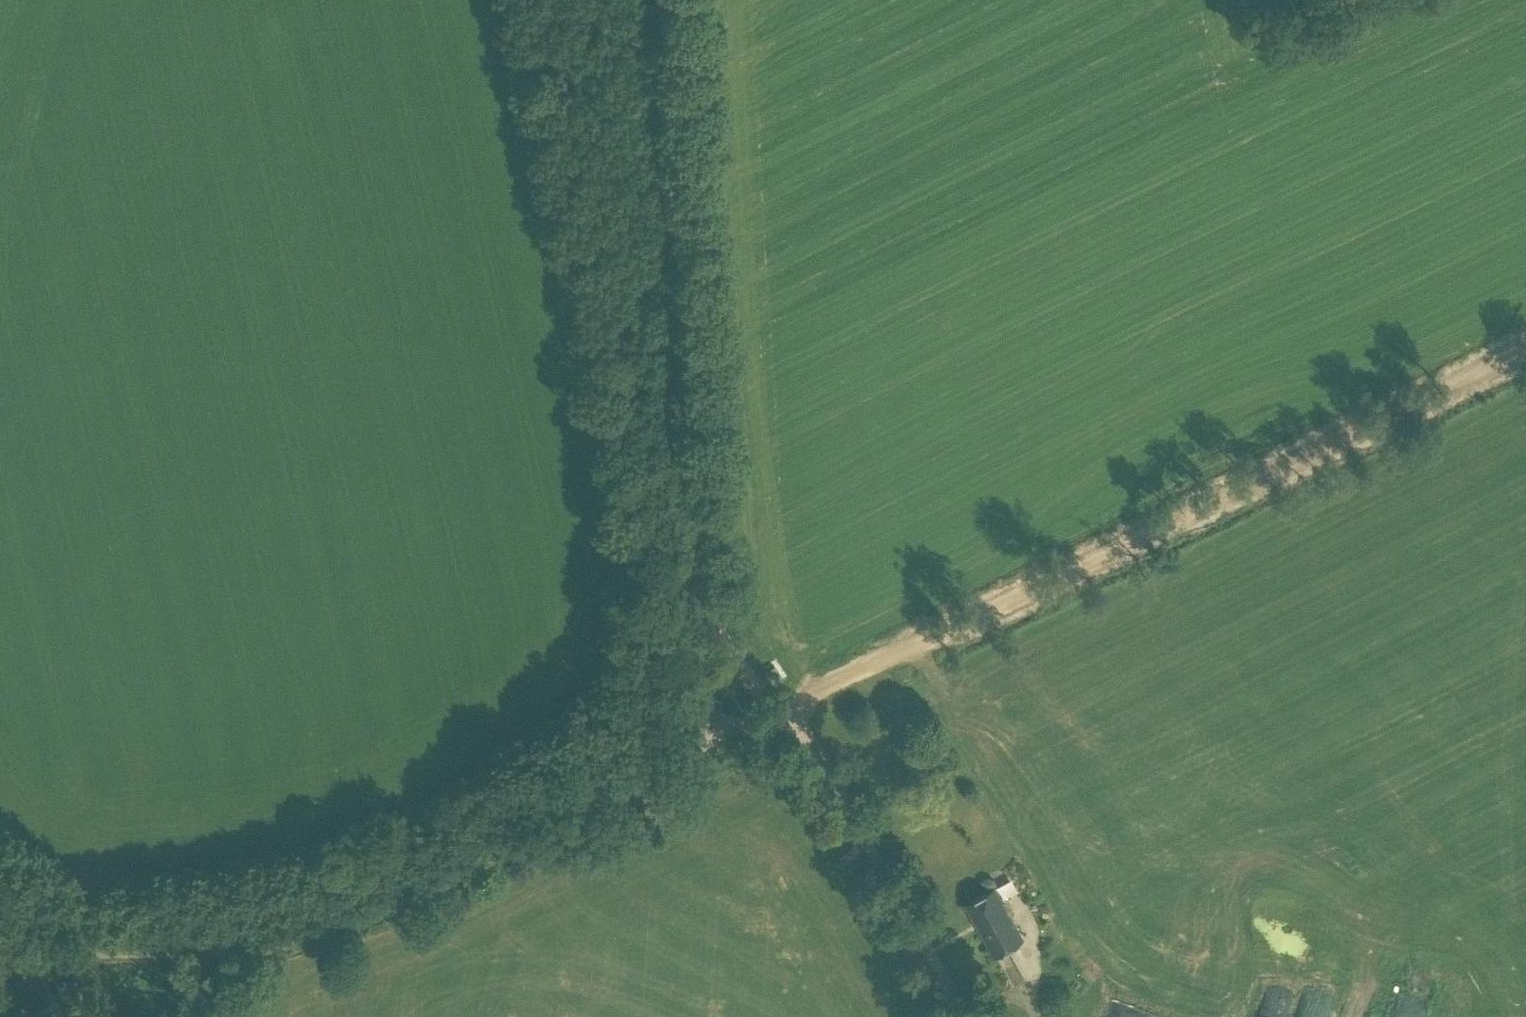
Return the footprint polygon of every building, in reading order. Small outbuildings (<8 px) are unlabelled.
[(987,876),(980,880),(987,892),(993,889),(998,886),(994,879),(987,876)] [(995,955),(1022,940),(1009,918),(1012,910),(1007,901),(999,900),(993,889),(987,892),(966,904),(995,955)]
